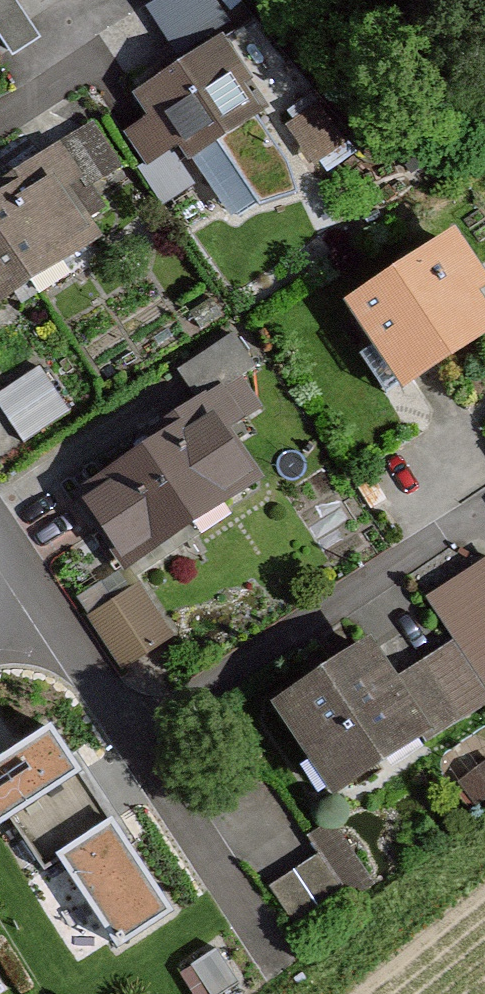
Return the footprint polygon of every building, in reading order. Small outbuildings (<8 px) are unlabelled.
[(37,16),(61,0),(26,0),(37,16)] [(177,67),(125,101),(141,126),(117,142),(141,178),(168,160),(180,179),(268,122),(215,42),(230,32),(209,0),(172,0),(144,18),(177,67)] [(317,159),(349,139),(317,88),(285,108),(317,159)] [(81,132),(33,164),(1,185),(6,192),(0,196),(0,312),(94,250),(77,225),(107,205),(97,190),(112,179),(81,132)] [(478,297),(443,243),(328,317),(359,364),(365,360),(390,398),(483,337),(464,307),(478,297)] [(259,375),(237,340),(171,382),(187,407),(150,430),(158,442),(72,497),(80,509),(72,514),(113,578),(253,489),(224,443),(264,418),(243,385),(259,375)] [(0,385),(0,393),(25,435),(73,406),(44,358),(0,385)] [(425,607),(460,660),(484,643),(484,567),(425,607)] [(125,662),(176,632),(140,572),(89,602),(125,662)] [(357,648),(260,714),(323,804),(416,741),(424,752),(484,711),(484,704),(448,650),(387,692),(357,648)] [(48,706),(0,736),(0,823),(15,813),(45,863),(66,850),(122,940),(178,905),(115,804),(69,832),(44,791),(85,766),(48,706)] [(333,897),(311,865),(269,893),(291,925),(333,897)]
